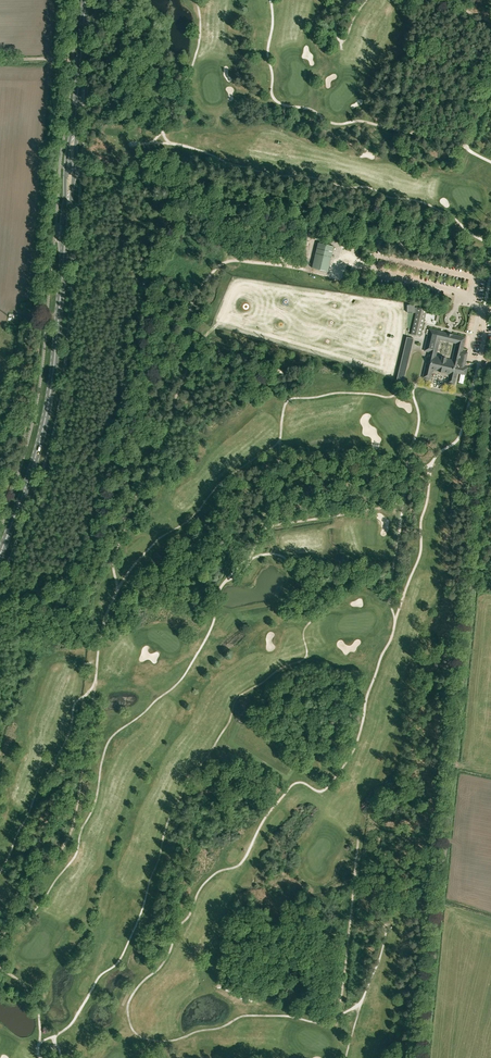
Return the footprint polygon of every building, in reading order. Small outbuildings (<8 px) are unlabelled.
[(328,272),(334,246),(318,242),(312,268),(328,272)] [(411,334),(421,336),(427,309),(417,307),(411,334)] [(467,367),(464,367),(467,353),(462,352),(454,350),(451,360),(436,356),(440,339),(452,342),(453,335),(429,329),(424,351),(429,352),(428,358),(424,374),(431,376),(432,371),(449,375),(447,380),(455,381),(457,373),(465,375),(467,367)] [(405,334),(398,375),(401,375),(400,378),(406,379),(412,336),(405,334)] [(452,342),(455,343),(454,350),(462,352),(465,338),(453,335),(452,342)]
